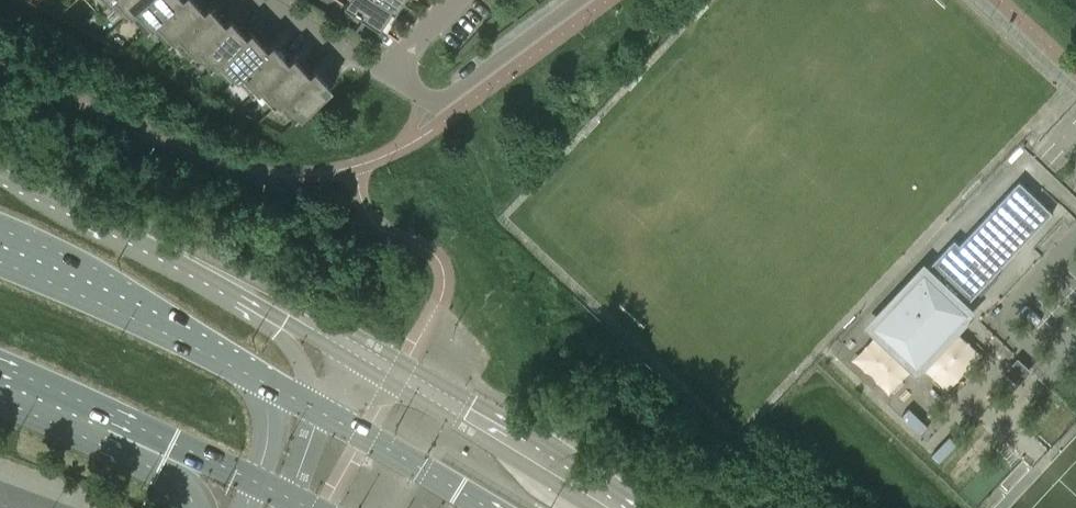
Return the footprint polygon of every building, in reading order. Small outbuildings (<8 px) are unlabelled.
[(129,12),(141,0),(118,0),(129,12)] [(129,12),(125,16),(126,17),(135,8),(150,24),(176,0),(141,0),(129,12)] [(150,24),(146,29),(147,30),(156,21),(172,37),(202,8),(195,0),(176,0),(150,24)] [(389,6),(380,0),(341,0),(377,24),(389,6)] [(207,3),(202,8),(172,37),(167,41),(168,42),(177,33),(193,50),(223,21),(215,11),(207,3)] [(223,21),(193,50),(188,54),(189,55),(199,46),(214,62),(244,33),(236,24),(228,16),(223,21)] [(249,29),(244,33),(214,62),(209,66),(210,68),(220,59),(235,75),(265,46),(257,37),(249,29)] [(265,46),(235,75),(231,79),(231,80),(241,71),(256,87),(286,59),(278,49),(270,41),(265,46)] [(286,59),(256,87),(252,92),(253,93),(262,84),(277,100),(307,71),(299,62),(291,54),(286,59)] [(312,67),(307,71),(277,100),(273,104),(274,105),(283,96),(299,113),(293,119),(294,120),(335,81),(333,80),(328,85),(319,75),(312,67)] [(873,325),(918,366),(969,312),(964,307),(1053,212),(1020,180),(960,244),(955,239),(873,325)] [(1019,357),(1006,371),(1008,373),(1020,384),(1033,370),(1021,359),(1019,357)]
